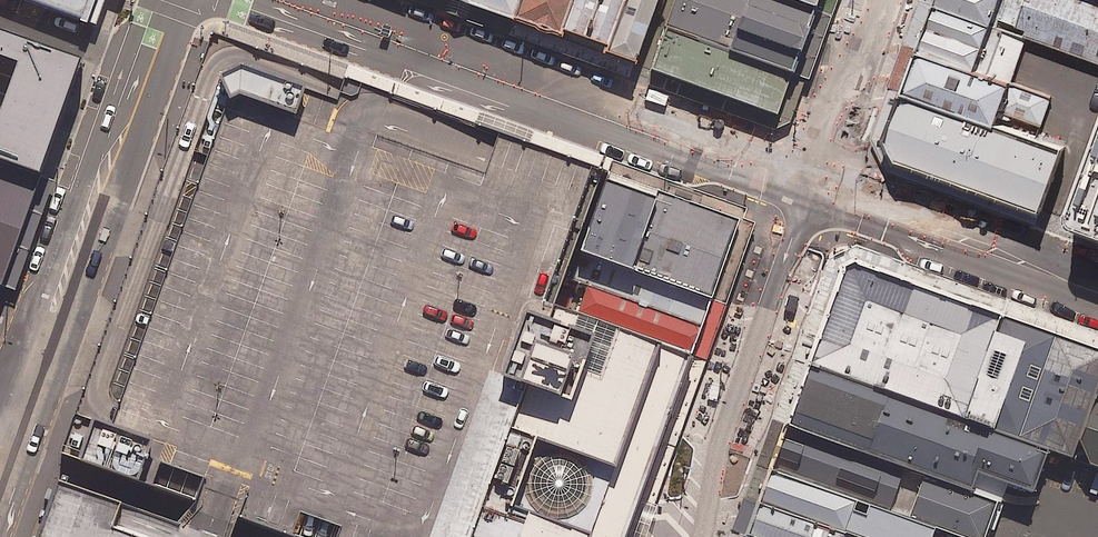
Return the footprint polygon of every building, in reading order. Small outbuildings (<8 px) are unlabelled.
[(98,27),(107,0),(23,0),(98,27)] [(533,19),(540,0),(482,0),(533,19)] [(533,19),(574,34),(587,0),(540,0),(533,19)] [(615,48),(632,0),(587,0),(574,34),(615,48)] [(664,0),(632,0),(615,48),(643,59),(664,0)] [(737,0),(685,0),(675,26),(722,43),(737,0)] [(801,0),(752,0),(735,47),(796,70),(820,6),(818,6),(801,0)] [(936,4),(993,25),(1002,0),(937,0),(936,4)] [(993,25),(1028,38),(1097,64),(1097,0),(1002,0),(993,25)] [(993,25),(936,4),(919,50),(1011,84),(1028,38),(993,25)] [(722,43),(675,26),(665,22),(648,69),(742,103),(780,116),(796,70),(735,47),(722,43)] [(0,32),(0,139),(48,157),(83,62),(0,32)] [(63,456),(253,524),(288,536),(629,536),(635,521),(643,500),(663,443),(694,358),(610,328),(558,310),(607,175),(598,172),(588,169),(519,144),(503,138),(485,132),(422,109),(395,99),(214,35),(63,456)] [(1011,84),(919,50),(904,92),(996,125),(1001,111),(1011,84)] [(996,125),(904,92),(886,139),(900,161),(1043,213),(1066,151),(1038,141),(996,125)] [(1069,226),(1097,237),(1097,147),(1069,226)] [(0,154),(0,270),(20,277),(57,174),(0,154)] [(686,201),(611,174),(583,254),(593,258),(714,300),(742,220),(686,201)] [(705,325),(714,300),(593,258),(584,282),(705,325)] [(900,278),(850,261),(816,363),(964,413),(998,311),(900,278)] [(705,325),(584,282),(575,307),(696,350),(705,325)] [(964,413),(1052,442),(1078,451),(1097,391),(1097,344),(998,311),(964,413)] [(1052,442),(816,363),(794,428),(975,488),(984,460),(1040,479),(1052,442)] [(1078,451),(1076,457),(1097,464),(1097,391),(1078,451)] [(794,428),(779,473),(935,528),(960,536),(987,536),(1002,497),(975,488),(794,428)] [(779,473),(768,505),(846,531),(865,536),(931,536),(935,528),(779,473)] [(54,480),(34,536),(215,536),(212,536),(54,480)] [(768,505),(758,536),(761,536),(844,536),(846,531),(768,505)] [(935,528),(931,536),(960,536),(935,528)]
